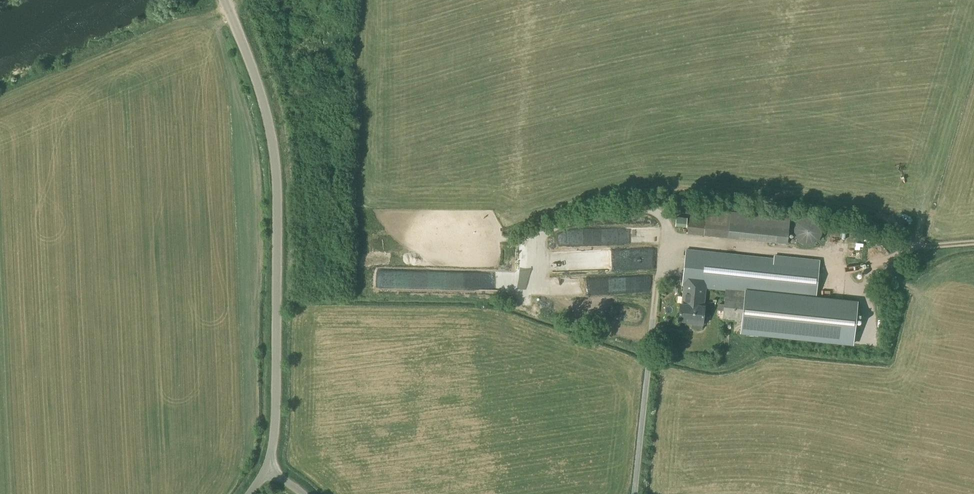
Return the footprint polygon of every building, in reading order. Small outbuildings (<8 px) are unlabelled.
[(705,221),(688,220),(687,234),(786,245),(789,218),(730,212),(730,214),(706,212),(705,221)] [(805,246),(812,246),(818,242),(822,235),(821,227),(817,221),(810,218),(803,218),(797,223),(793,229),(794,237),(798,243),(805,246)] [(534,247),(521,247),(521,293),(534,293),(534,247)] [(702,326),(704,307),(706,288),(725,290),(722,319),(742,321),(740,335),(852,348),(857,305),(815,300),(819,261),(774,256),(774,259),(686,250),(682,286),(684,287),(682,305),(680,304),(678,321),(687,322),(687,324),(692,325),(692,328),(702,329),(702,326)] [(554,269),(589,267),(588,251),(553,253),(554,269)] [(592,252),(592,265),(607,265),(607,252),(592,252)]
